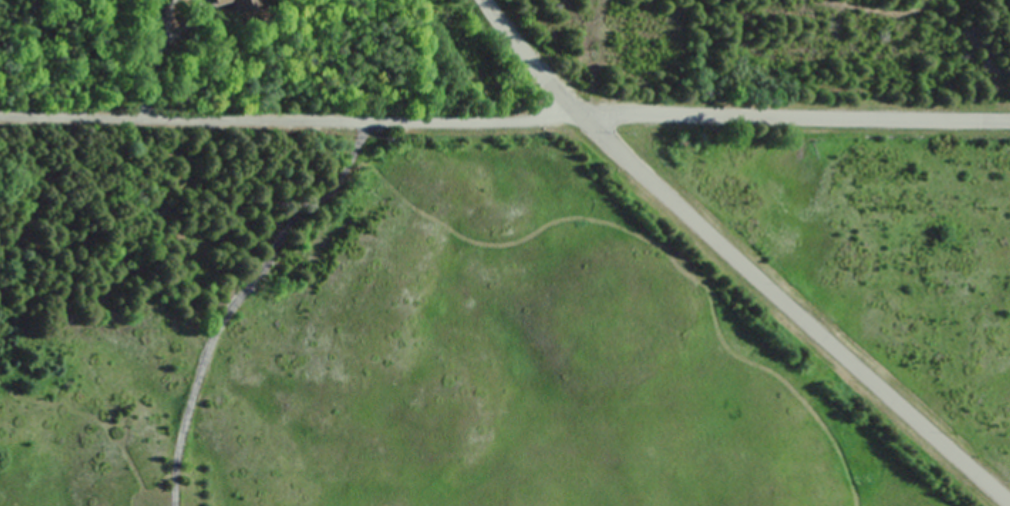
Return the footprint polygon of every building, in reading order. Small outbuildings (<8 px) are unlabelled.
[(223,19),(250,8),(246,0),(215,0),(223,19)]
